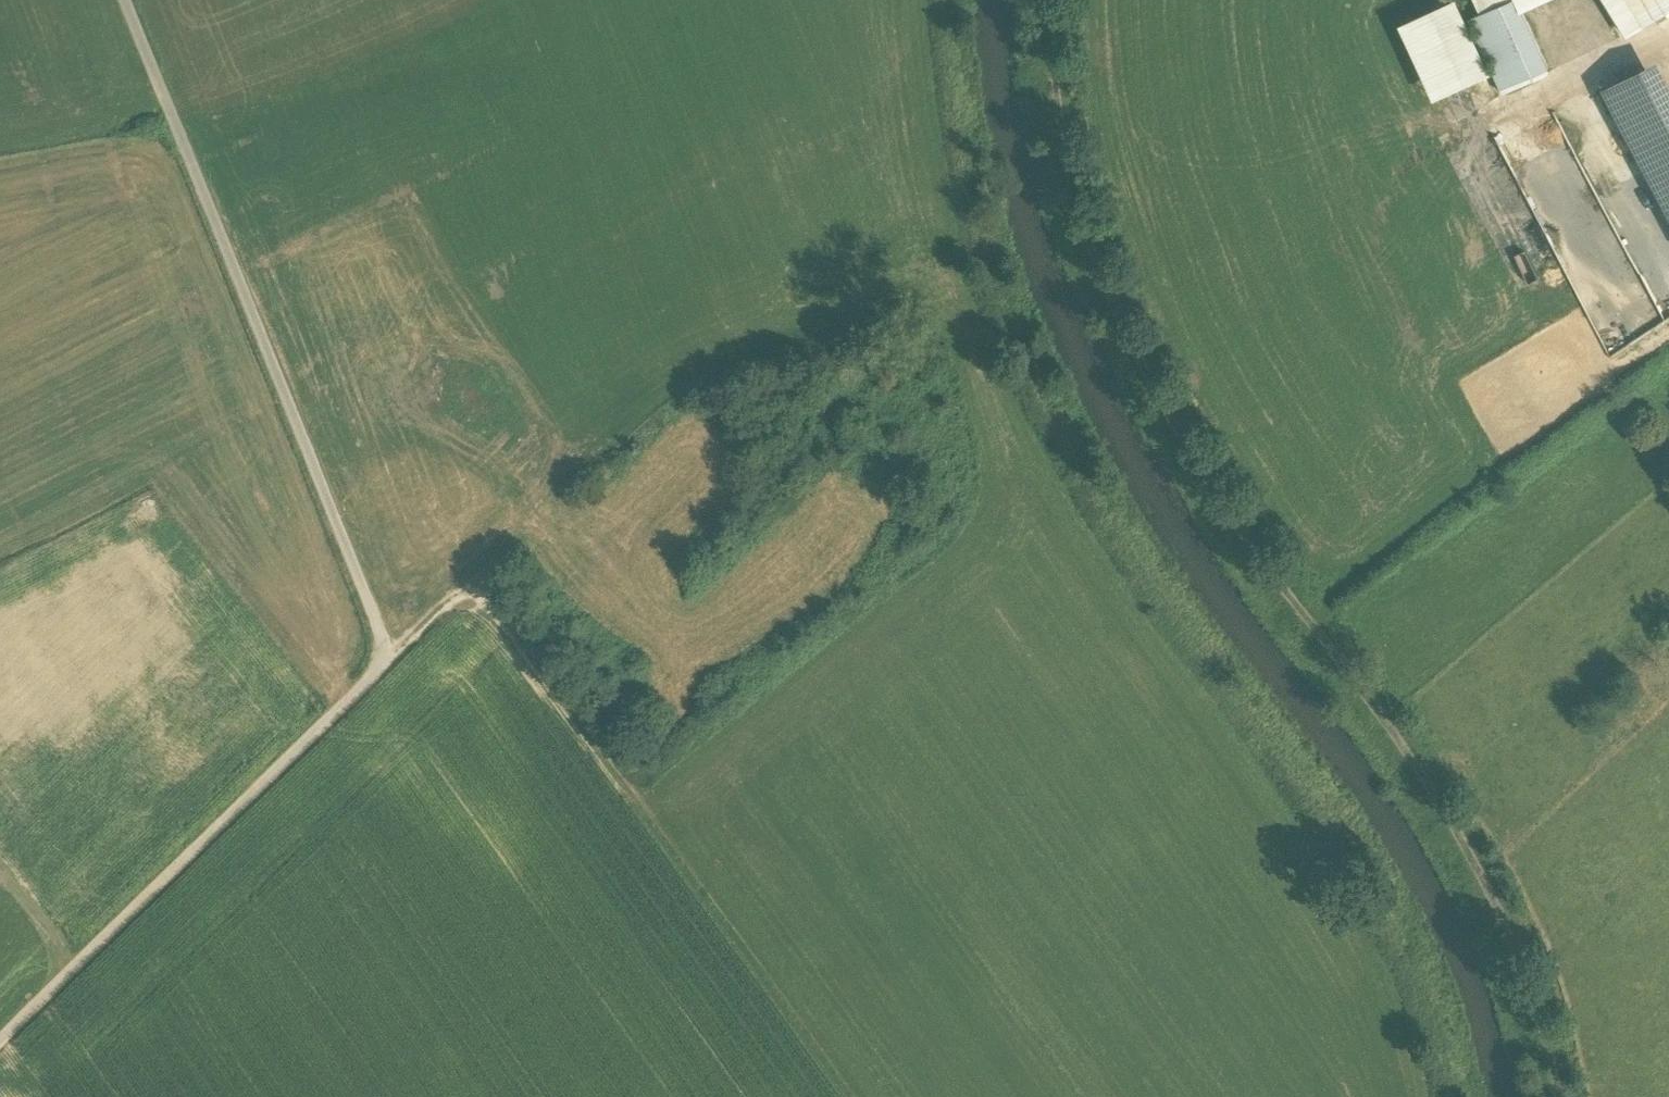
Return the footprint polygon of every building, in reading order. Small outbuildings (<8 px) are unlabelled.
[(1547,73),(1520,16),(1513,0),(1461,0),(1431,14),(1431,15),(1465,86),(1492,73),(1502,94),(1547,73)] [(1520,16),(1550,0),(1513,0),(1520,16)] [(1621,37),(1668,10),(1668,0),(1600,0),(1621,37)] [(1426,104),(1465,86),(1431,15),(1392,33),(1426,104)] [(1658,63),(1603,91),(1668,217),(1668,84),(1658,63)]
